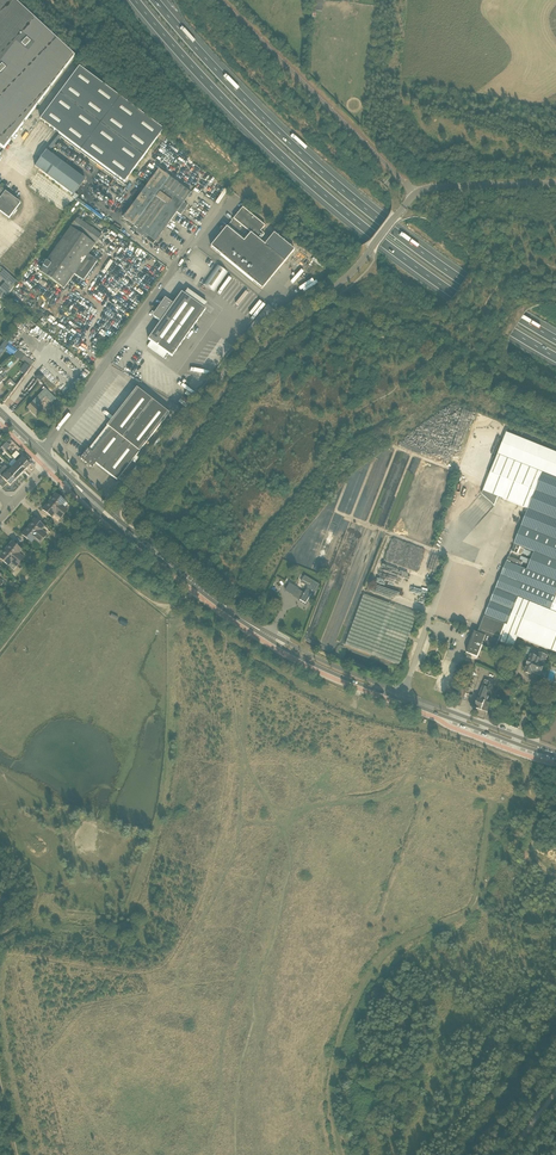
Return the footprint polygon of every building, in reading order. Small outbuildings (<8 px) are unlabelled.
[(4,149),(75,56),(14,0),(0,0),(0,146),(4,149)] [(313,10),(322,11),(323,0),(314,0),(313,10)] [(164,130),(80,67),(40,120),(125,183),(164,130)] [(34,168),(73,196),(85,180),(46,152),(34,168)] [(153,244),(169,223),(177,212),(181,215),(188,206),(184,203),(191,193),(159,169),(124,218),(134,226),(132,229),(153,244)] [(16,209),(21,203),(0,187),(0,196),(16,209)] [(9,218),(16,209),(0,196),(0,211),(9,218)] [(265,245),(260,241),(265,234),(261,231),(265,226),(243,208),(234,219),(233,218),(233,219),(234,219),(211,247),(263,289),(285,262),(294,250),(274,234),(265,245)] [(55,246),(54,246),(57,247),(53,252),(51,251),(49,255),(51,256),(40,271),(64,289),(75,274),(84,281),(98,261),(89,254),(102,235),(78,217),(65,235),(62,241),(59,239),(55,246)] [(228,272),(217,265),(204,284),(214,292),(228,272)] [(0,289),(0,298),(1,297),(5,292),(8,295),(18,282),(11,276),(0,289)] [(148,346),(164,358),(168,353),(172,356),(206,310),(203,308),(207,303),(188,289),(184,295),(182,293),(178,298),(174,295),(169,301),(165,298),(155,313),(157,314),(154,317),(161,322),(148,339),(151,341),(148,346)] [(113,335),(117,328),(106,323),(103,330),(113,335)] [(7,339),(13,343),(16,339),(10,334),(7,339)] [(6,348),(9,344),(9,343),(5,340),(0,348),(0,357),(6,348)] [(17,350),(9,344),(6,348),(14,354),(17,350)] [(14,356),(18,359),(19,358),(23,361),(26,364),(20,371),(24,374),(30,367),(34,361),(19,350),(16,353),(14,355),(14,356)] [(185,379),(180,385),(194,397),(200,390),(185,379)] [(17,385),(12,381),(7,386),(12,391),(17,385)] [(37,417),(42,410),(37,406),(45,397),(52,403),(56,398),(45,388),(27,408),(37,417)] [(117,480),(169,414),(137,388),(107,426),(108,427),(90,450),(88,449),(80,459),(92,468),(95,464),(96,463),(117,480)] [(90,445),(107,428),(96,417),(91,417),(91,418),(92,420),(89,422),(95,429),(96,429),(94,431),(93,435),(90,432),(79,430),(78,434),(79,435),(84,436),(81,439),(79,437),(76,436),(76,439),(82,445),(86,446),(89,449),(90,445)] [(498,497),(519,505),(541,446),(507,433),(483,491),(482,494),(495,506),(498,497)] [(528,568),(555,579),(555,452),(541,446),(519,505),(528,509),(514,544),(534,552),(528,568)] [(15,460),(17,462),(25,470),(30,465),(20,455),(15,460)] [(12,467),(20,475),(25,470),(17,462),(12,467)] [(12,467),(10,470),(5,465),(3,468),(15,480),(20,475),(12,467)] [(10,486),(15,480),(3,468),(2,469),(6,474),(2,478),(5,480),(0,485),(3,488),(8,483),(10,486)] [(64,514),(68,510),(62,506),(65,502),(56,494),(49,502),(64,514)] [(49,502),(43,510),(52,518),(55,514),(61,519),(64,514),(49,502)] [(44,527),(35,519),(29,527),(44,539),(47,535),(42,530),(44,527)] [(29,527),(22,535),(31,543),(35,539),(40,544),(44,539),(29,527)] [(21,550),(12,542),(6,550),(20,562),(24,558),(18,553),(21,550)] [(8,566),(14,570),(20,562),(6,550),(0,556),(0,559),(8,566)] [(509,556),(500,578),(555,600),(555,579),(528,568),(527,570),(521,568),(523,562),(520,561),(509,556)] [(285,590),(289,592),(300,599),(300,600),(306,603),(311,594),(313,595),(319,585),(305,576),(301,582),(308,586),(304,594),(297,589),(297,588),(294,585),(289,583),(285,590)] [(500,578),(485,615),(484,617),(481,625),(504,634),(518,598),(555,613),(555,600),(500,578)] [(399,664),(401,659),(417,614),(364,594),(345,645),(399,664)] [(518,598),(504,634),(517,639),(518,637),(555,652),(555,613),(518,598)] [(126,627),(128,622),(121,619),(119,624),(126,627)] [(475,632),(467,653),(478,657),(483,646),(495,651),(499,642),(514,648),(517,639),(504,634),(481,625),(478,633),(475,632)] [(521,656),(529,659),(524,673),(532,676),(532,673),(541,677),(546,663),(545,663),(548,655),(539,652),(538,655),(536,654),(536,656),(531,654),(533,649),(525,646),(521,656)] [(485,680),(475,707),(482,710),(487,712),(490,703),(487,702),(489,696),(485,695),(490,683),(491,684),(493,680),(486,677),(485,680)]
